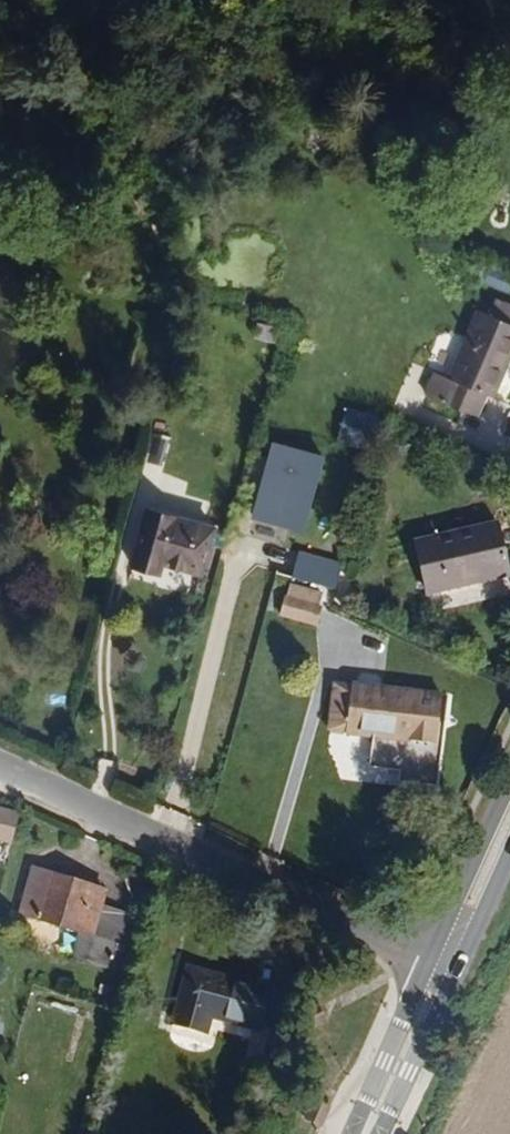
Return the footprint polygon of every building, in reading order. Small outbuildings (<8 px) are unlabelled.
[(486,299),(455,374),(437,366),(425,395),(480,418),(490,393),(496,396),(509,363),(509,309),(486,299)] [(252,338),(256,325),(242,322),(239,335),(252,338)] [(261,341),(265,327),(256,325),(252,338),(261,341)] [(388,455),(399,424),(367,412),(355,443),(388,455)] [(269,436),(244,517),(298,534),(324,453),(269,436)] [(207,576),(223,521),(145,497),(125,562),(164,574),(167,564),(207,576)] [(498,523),(419,541),(431,594),(509,576),(498,523)] [(296,571),(338,580),(343,559),(300,549),(296,571)] [(324,617),(329,594),(289,586),(285,609),(324,617)] [(370,737),(373,687),(354,684),(354,688),(335,686),(330,729),(346,731),(346,734),(370,737)] [(439,782),(444,723),(452,724),(454,702),(446,700),(447,695),(373,687),(370,737),(382,737),(379,764),(410,768),(409,778),(439,782)] [(94,891),(99,873),(24,851),(10,897),(84,919),(94,891)] [(96,923),(104,894),(94,891),(84,919),(96,923)] [(111,928),(119,898),(104,894),(96,923),(111,928)] [(271,987),(252,981),(252,977),(169,952),(152,1010),(187,1020),(192,1004),(244,1018),(235,1050),(251,1057),(271,987)] [(321,1128),(331,1106),(316,1100),(307,1121),(321,1128)]
